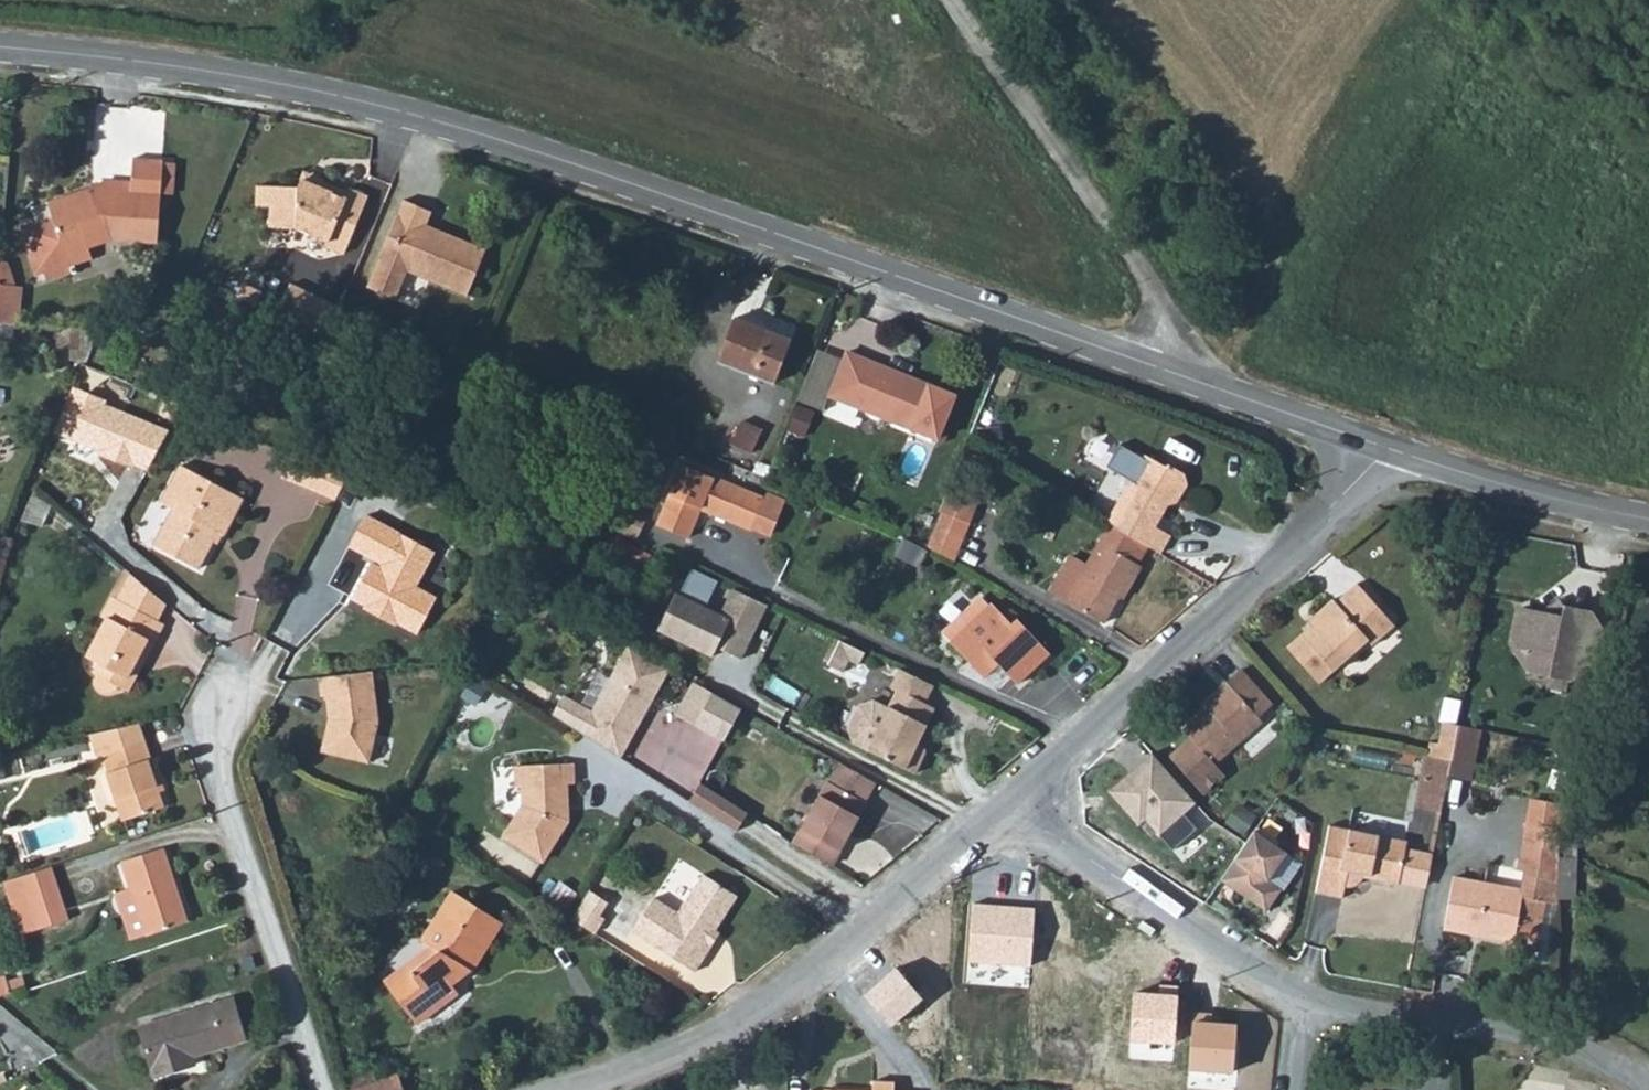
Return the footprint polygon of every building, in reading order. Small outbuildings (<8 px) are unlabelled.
[(71,277),(68,270),(61,252),(88,243),(90,251),(110,247),(156,246),(159,224),(154,224),(155,199),(170,201),(171,185),(160,184),(162,164),(132,160),(131,182),(131,190),(100,190),(90,189),(29,211),(33,229),(30,233),(31,240),(22,243),(29,272),(37,270),(44,286),(71,277)] [(160,184),(171,185),(173,165),(162,164),(160,184)] [(304,188),(326,193),(326,184),(308,178),(304,188)] [(102,181),(100,190),(131,190),(131,182),(102,181)] [(348,202),(326,193),(304,188),(300,197),(263,203),(265,221),(272,221),(274,239),(298,236),(327,248),(326,256),(345,264),(372,206),(351,197),(348,202)] [(368,302),(398,316),(412,284),(467,310),(489,262),(433,238),(438,226),(406,213),(368,302)] [(61,252),(68,270),(92,263),(90,251),(88,243),(61,252)] [(0,296),(0,331),(23,332),(22,297),(0,296)] [(289,336),(302,304),(286,298),(273,330),(289,336)] [(326,352),(340,320),(302,304),(289,336),(326,352)] [(718,364),(771,384),(789,342),(734,321),(718,364)] [(827,399),(932,441),(951,398),(845,354),(836,378),(827,399)] [(827,399),(836,378),(810,368),(796,403),(811,409),(822,413),(827,399)] [(58,430),(147,464),(165,424),(107,401),(109,396),(78,384),(58,430)] [(796,403),(785,429),(801,435),(811,409),(796,403)] [(731,443),(751,452),(762,432),(741,422),(731,443)] [(1132,480),(1144,460),(1120,446),(1108,466),(1132,480)] [(291,449),(287,458),(306,465),(309,457),(291,449)] [(319,471),(324,463),(309,457),(306,465),(319,471)] [(1132,480),(1107,523),(1146,546),(1160,554),(1170,536),(1153,526),(1166,505),(1175,502),(1185,485),(1183,475),(1168,466),(1166,469),(1145,457),(1144,460),(1132,480)] [(319,471),(345,481),(349,474),(324,463),(319,471)] [(334,502),(345,481),(319,471),(306,465),(298,487),(334,502)] [(680,466),(666,498),(698,512),(747,532),(760,499),(680,466)] [(241,506),(178,471),(157,509),(170,517),(150,553),(196,578),(216,542),(222,543),(241,506)] [(948,490),(941,508),(968,519),(975,502),(948,490)] [(698,512),(666,498),(656,525),(688,538),(698,512)] [(968,519),(941,508),(926,546),(950,560),(968,519)] [(425,580),(441,546),(371,509),(356,539),(392,557),(387,568),(377,563),(362,592),(377,601),(372,608),(403,623),(405,617),(428,628),(447,591),(425,580)] [(1146,546),(1107,523),(1083,565),(1062,601),(1102,623),(1118,596),(1122,599),(1141,566),(1136,563),(1146,546)] [(1062,601),(1083,565),(1065,554),(1044,590),(1062,601)] [(164,604),(126,572),(112,601),(154,622),(164,604)] [(1370,648),(1388,633),(1375,619),(1381,614),(1357,586),(1335,605),(1331,600),(1311,617),(1315,621),(1309,627),(1285,647),(1318,685),(1366,643),(1370,648)] [(770,607),(735,589),(720,618),(676,596),(658,632),(708,658),(714,646),(743,660),(770,607)] [(160,625),(154,622),(112,601),(105,598),(94,616),(101,620),(80,660),(93,668),(88,675),(92,676),(90,685),(93,691),(98,693),(105,692),(110,685),(118,689),(133,660),(141,663),(160,625)] [(976,599),(936,635),(945,644),(985,608),(976,599)] [(985,608),(945,644),(973,676),(988,663),(1000,677),(1011,688),(1045,658),(1013,623),(1008,628),(988,605),(985,608)] [(1533,613),(1515,610),(1508,648),(1526,674),(1571,681),(1579,674),(1591,613),(1563,608),(1561,617),(1553,615),(1545,605),(1533,613)] [(1375,619),(1388,633),(1393,628),(1381,614),(1375,619)] [(1305,623),(1309,627),(1315,621),(1311,617),(1305,623)] [(861,680),(871,648),(834,636),(824,668),(861,680)] [(627,644),(586,726),(603,735),(606,728),(631,741),(642,719),(639,718),(645,705),(648,707),(669,665),(627,644)] [(126,693),(141,663),(133,660),(118,689),(126,693)] [(988,663),(973,676),(986,690),(1000,677),(988,663)] [(928,702),(935,686),(895,667),(885,690),(892,694),(886,710),(869,704),(855,711),(847,732),(853,747),(913,776),(926,749),(918,745),(935,704),(928,702)] [(1271,708),(1241,672),(1228,683),(1230,686),(1205,706),(1208,709),(1182,730),(1189,738),(1168,756),(1202,796),(1225,777),(1213,763),(1261,723),(1258,720),(1271,708)] [(368,680),(312,681),(313,704),(320,704),(320,722),(311,762),(357,775),(370,734),(368,680)] [(712,693),(694,724),(723,740),(741,710),(712,693)] [(642,719),(648,707),(645,705),(639,718),(642,719)] [(1457,728),(1458,725),(1441,722),(1437,745),(1435,758),(1452,761),(1457,728)] [(163,810),(142,725),(88,736),(92,754),(100,753),(122,823),(163,810)] [(580,738),(620,762),(631,741),(606,728),(603,735),(586,726),(580,738)] [(1480,732),(1457,728),(1452,761),(1449,778),(1472,782),(1480,732)] [(1427,743),(1425,756),(1435,758),(1437,745),(1427,743)] [(1151,754),(1108,793),(1139,827),(1141,826),(1151,837),(1156,833),(1172,851),(1197,829),(1184,815),(1196,805),(1151,754)] [(1435,758),(1425,756),(1423,767),(1421,778),(1428,779),(1422,809),(1443,813),(1449,778),(1452,761),(1435,758)] [(864,802),(875,782),(841,763),(830,783),(827,782),(791,847),(830,869),(866,803),(864,802)] [(574,765),(517,770),(519,789),(526,793),(526,811),(508,839),(547,865),(572,826),(568,787),(576,785),(574,765)] [(1428,779),(1421,778),(1416,808),(1422,809),(1428,779)] [(700,785),(689,803),(733,831),(745,813),(700,785)] [(1523,897),(1539,899),(1553,902),(1568,808),(1529,802),(1518,871),(1527,873),(1524,890),(1523,897)] [(1254,831),(1277,846),(1279,843),(1256,827),(1254,831)] [(1312,895),(1339,901),(1342,890),(1348,891),(1363,880),(1426,891),(1434,854),(1405,849),(1406,843),(1326,827),(1312,895)] [(1254,831),(1219,884),(1265,913),(1278,893),(1266,885),(1284,857),(1274,851),(1277,846),(1254,831)] [(1284,857),(1287,853),(1277,846),(1274,851),(1284,857)] [(163,849),(122,862),(130,888),(97,899),(96,907),(102,910),(113,908),(126,944),(185,923),(173,888),(176,886),(163,849)] [(1266,885),(1278,893),(1299,861),(1287,853),(1284,857),(1266,885)] [(35,933),(66,923),(50,869),(2,885),(10,911),(27,906),(35,933)] [(735,899),(698,877),(673,915),(650,901),(630,934),(698,974),(723,932),(718,927),(735,899)] [(1523,897),(1524,890),(1454,879),(1446,932),(1515,943),(1516,937),(1533,939),(1539,899),(1523,897)] [(475,974),(504,928),(448,894),(419,940),(429,947),(438,951),(410,974),(404,966),(384,982),(417,1027),(457,995),(450,985),(467,972),(475,974)] [(600,912),(580,899),(563,928),(587,943),(596,928),(591,925),(600,912)] [(961,964),(1020,968),(1024,908),(965,904),(961,964)] [(10,911),(19,938),(35,933),(27,906),(10,911)] [(429,947),(404,966),(410,974),(438,951),(429,947)] [(891,970),(860,996),(887,1028),(919,1001),(891,970)] [(0,978),(0,997),(10,993),(5,976),(0,978)] [(1005,1024),(1102,1032),(1106,987),(1009,979),(1005,1024)] [(1172,997),(1128,994),(1124,1043),(1168,1046),(1172,997)] [(246,1041),(232,998),(138,1031),(154,1081),(196,1066),(194,1059),(246,1041)] [(1233,1022),(1188,1018),(1185,1067),(1229,1071),(1233,1022)] [(1170,1089),(1184,1089),(1186,1077),(1165,1074),(1168,1054),(1129,1048),(1123,1082),(1170,1089)] [(342,1083),(344,1089),(351,1089),(375,1083),(373,1073),(342,1083)] [(397,1076),(375,1083),(351,1089),(401,1089),(397,1076)]
